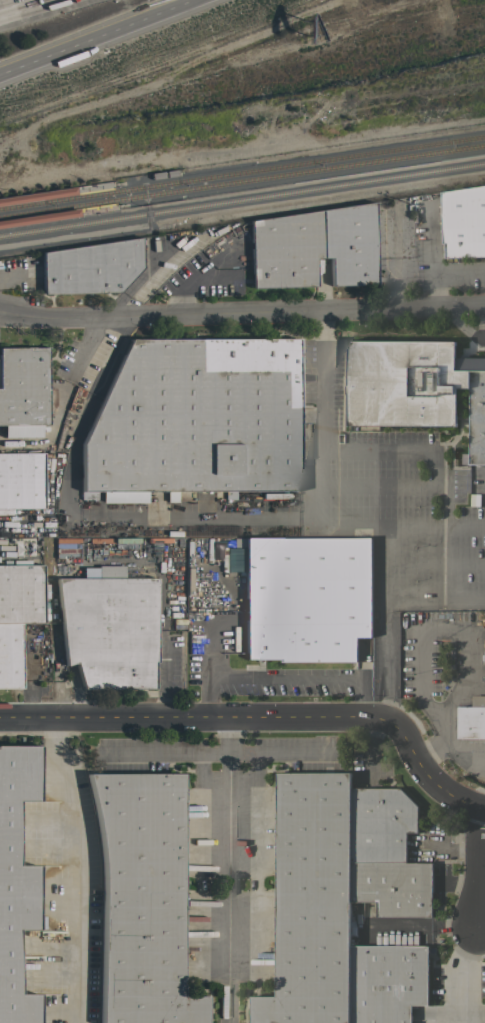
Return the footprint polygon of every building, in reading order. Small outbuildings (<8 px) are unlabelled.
[(441,192),(484,185),(484,256),(445,257),(445,243),(442,243),(441,192)] [(373,202),(375,285),(331,286),(330,257),(322,258),(320,210),(373,202)] [(322,258),(315,258),(315,287),(250,288),(249,221),(320,210),(322,258)] [(43,295),(41,252),(141,237),(141,267),(118,292),(43,295)] [(297,339),(297,490),(187,490),(187,500),(176,500),(176,502),(166,502),(166,491),(145,491),(145,502),(81,502),(81,444),(129,339),(297,339)] [(455,357),(484,357),(484,463),(462,463),(462,453),(469,453),(469,388),(456,388),(456,426),(347,425),(348,340),(455,341),(455,357)] [(3,425),(0,425),(0,348),(46,347),(47,388),(54,388),(55,404),(47,415),(47,425),(49,425),(49,448),(3,449),(3,425)] [(43,508),(0,508),(0,454),(43,453),(43,508)] [(244,538),(371,537),(371,637),(356,637),(356,661),(282,661),(282,659),(245,659),(244,538)] [(20,623),(0,623),(0,565),(13,565),(13,560),(30,560),(30,565),(42,565),(42,623),(20,623)] [(56,578),(97,578),(97,566),(123,566),(123,578),(156,578),(156,662),(153,662),(153,688),(82,689),(76,662),(64,664),(56,578)] [(20,688),(0,688),(0,623),(20,623),(20,688)] [(471,695),(484,695),(484,738),(457,738),(457,706),(471,706),(471,695)] [(37,994),(37,1022),(0,1022),(0,746),(38,746),(38,801),(19,801),(19,865),(38,865),(38,921),(45,921),(45,929),(18,929),(18,994),(37,994)] [(349,944),(350,1022),(250,1022),(251,996),(275,996),(276,772),(350,773),(350,788),(350,861),(350,902),(349,944)] [(206,996),(206,1022),(99,1022),(102,878),(100,847),(96,818),(85,774),(180,773),(181,996),(206,996)] [(350,861),(350,788),(400,789),(418,806),(417,832),(406,832),(405,862),(350,861)] [(432,862),(431,916),(376,916),(376,902),(350,902),(350,861),(405,862),(432,862)] [(411,1004),(411,1022),(350,1022),(349,944),(428,945),(427,1005),(411,1004)]
